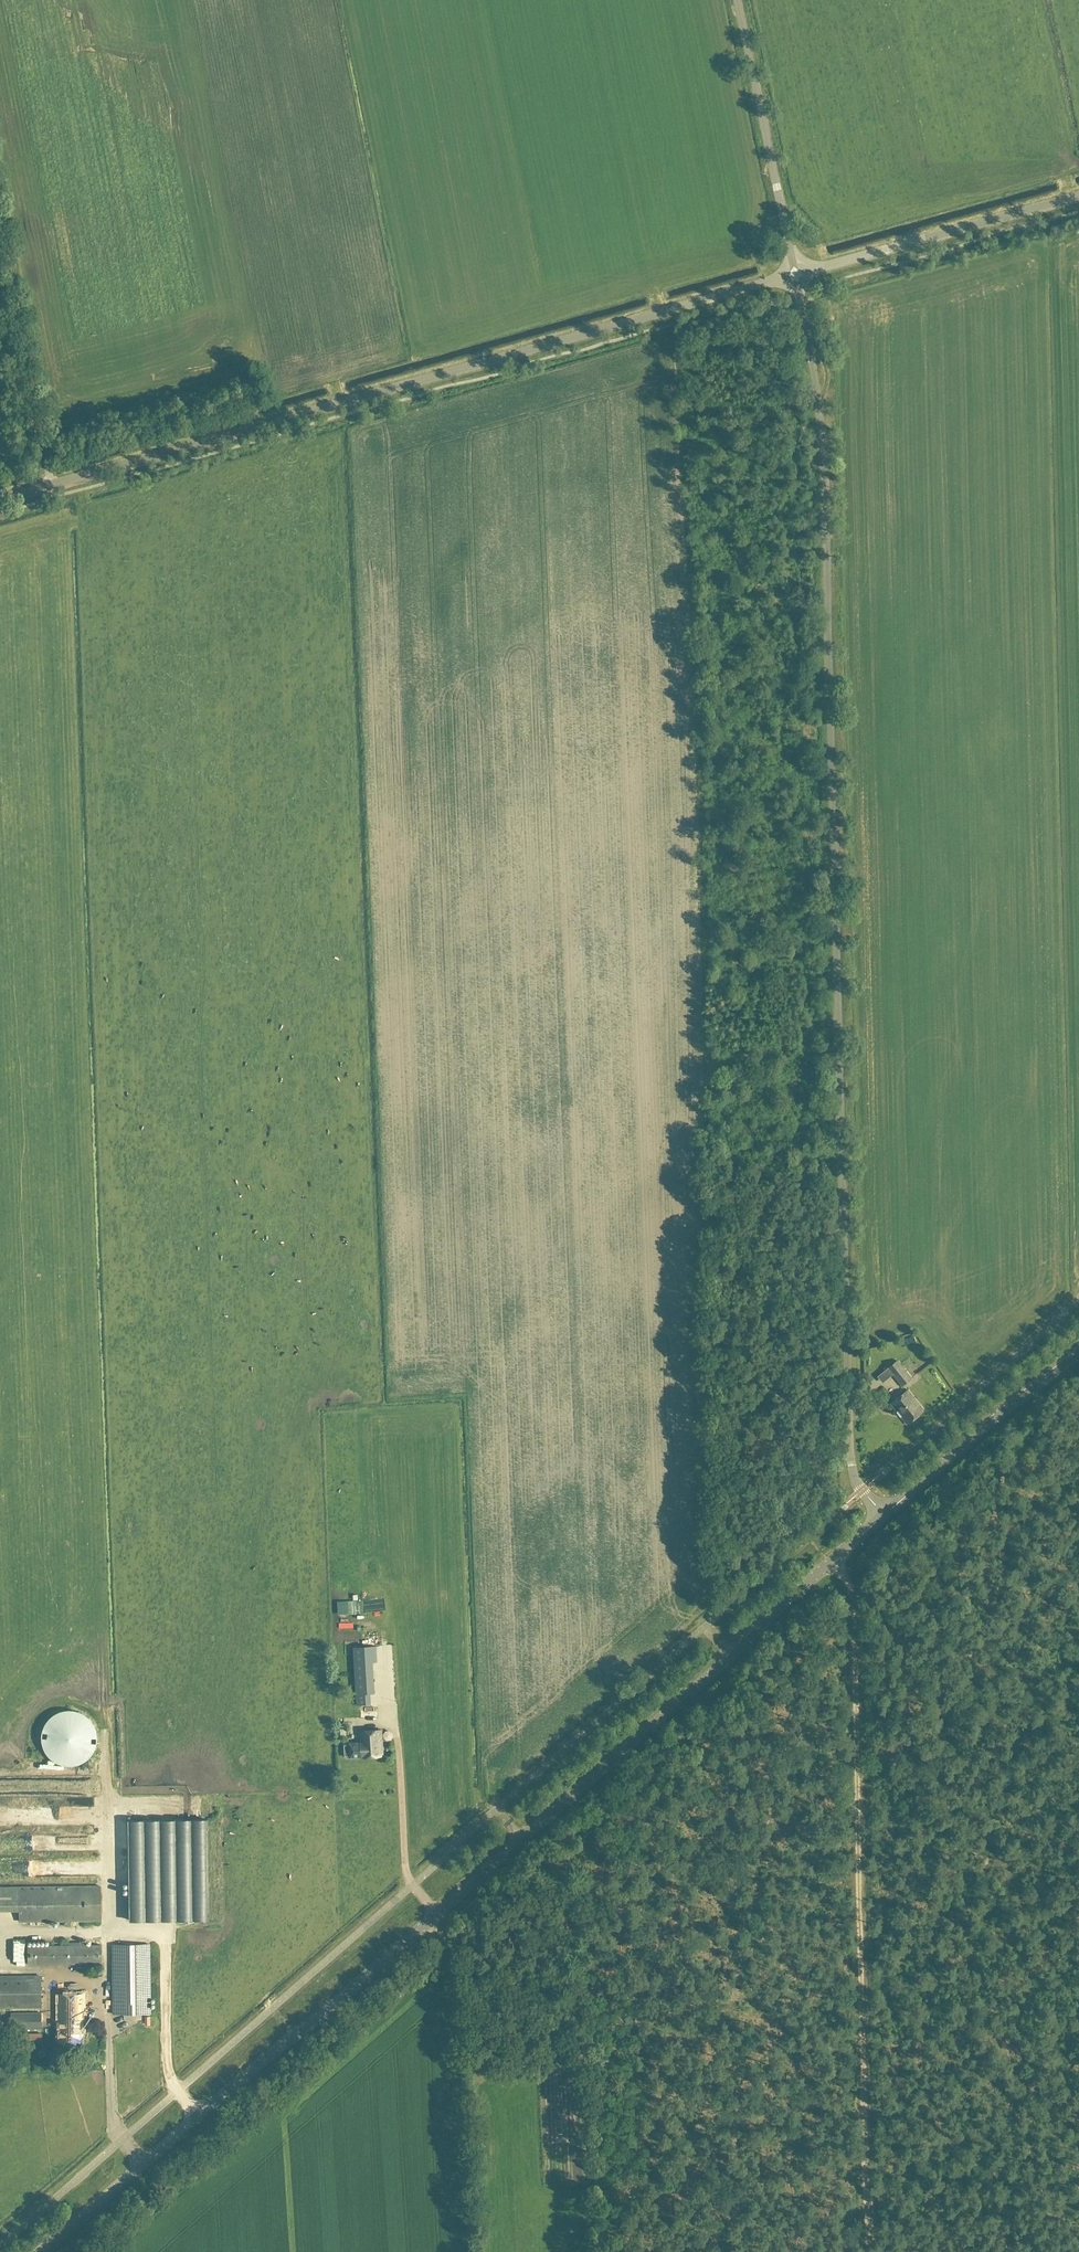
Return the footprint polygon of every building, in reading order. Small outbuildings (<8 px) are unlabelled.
[(902,1386),(911,1378),(902,1366),(897,1360),(877,1376),(882,1382),(892,1374),(902,1386)] [(908,1390),(890,1404),(907,1425),(924,1411),(908,1390)] [(376,1646),(354,1647),(357,1705),(371,1705),(370,1693),(374,1693),(373,1662),(377,1662),(376,1646)] [(339,1696),(338,1703),(348,1704),(349,1697),(339,1696)] [(83,1714),(77,1712),(70,1711),(63,1712),(56,1714),(51,1718),(46,1724),(43,1730),(42,1737),(43,1744),(45,1751),(49,1756),(54,1761),(60,1764),(67,1766),(74,1766),(81,1764),(87,1760),(91,1755),(95,1749),(97,1743),(97,1736),(96,1730),(93,1723),(89,1718),(83,1714)] [(359,1731),(360,1742),(349,1743),(349,1745),(344,1745),(344,1756),(350,1756),(350,1758),(360,1757),(361,1758),(383,1756),(381,1730),(359,1731)] [(207,1819),(129,1820),(130,1920),(209,1919),(207,1819)] [(27,1869),(28,1878),(38,1876),(36,1867),(27,1869)] [(101,1887),(19,1888),(20,1921),(65,1921),(65,1926),(71,1926),(71,1921),(101,1920),(101,1887)] [(151,2014),(150,1944),(113,1945),(114,2014),(151,2014)] [(28,1947),(28,1965),(102,1964),(102,1945),(28,1947)] [(42,2008),(41,1976),(0,1976),(0,2008),(42,2008)] [(57,1994),(57,2029),(60,2029),(60,2042),(82,2042),(81,2029),(84,2029),(84,2020),(81,2020),(81,2013),(84,2013),(83,1994),(57,1994)] [(11,2013),(11,2029),(42,2029),(42,2013),(11,2013)] [(23,2034),(23,2044),(42,2044),(42,2033),(23,2034)]
